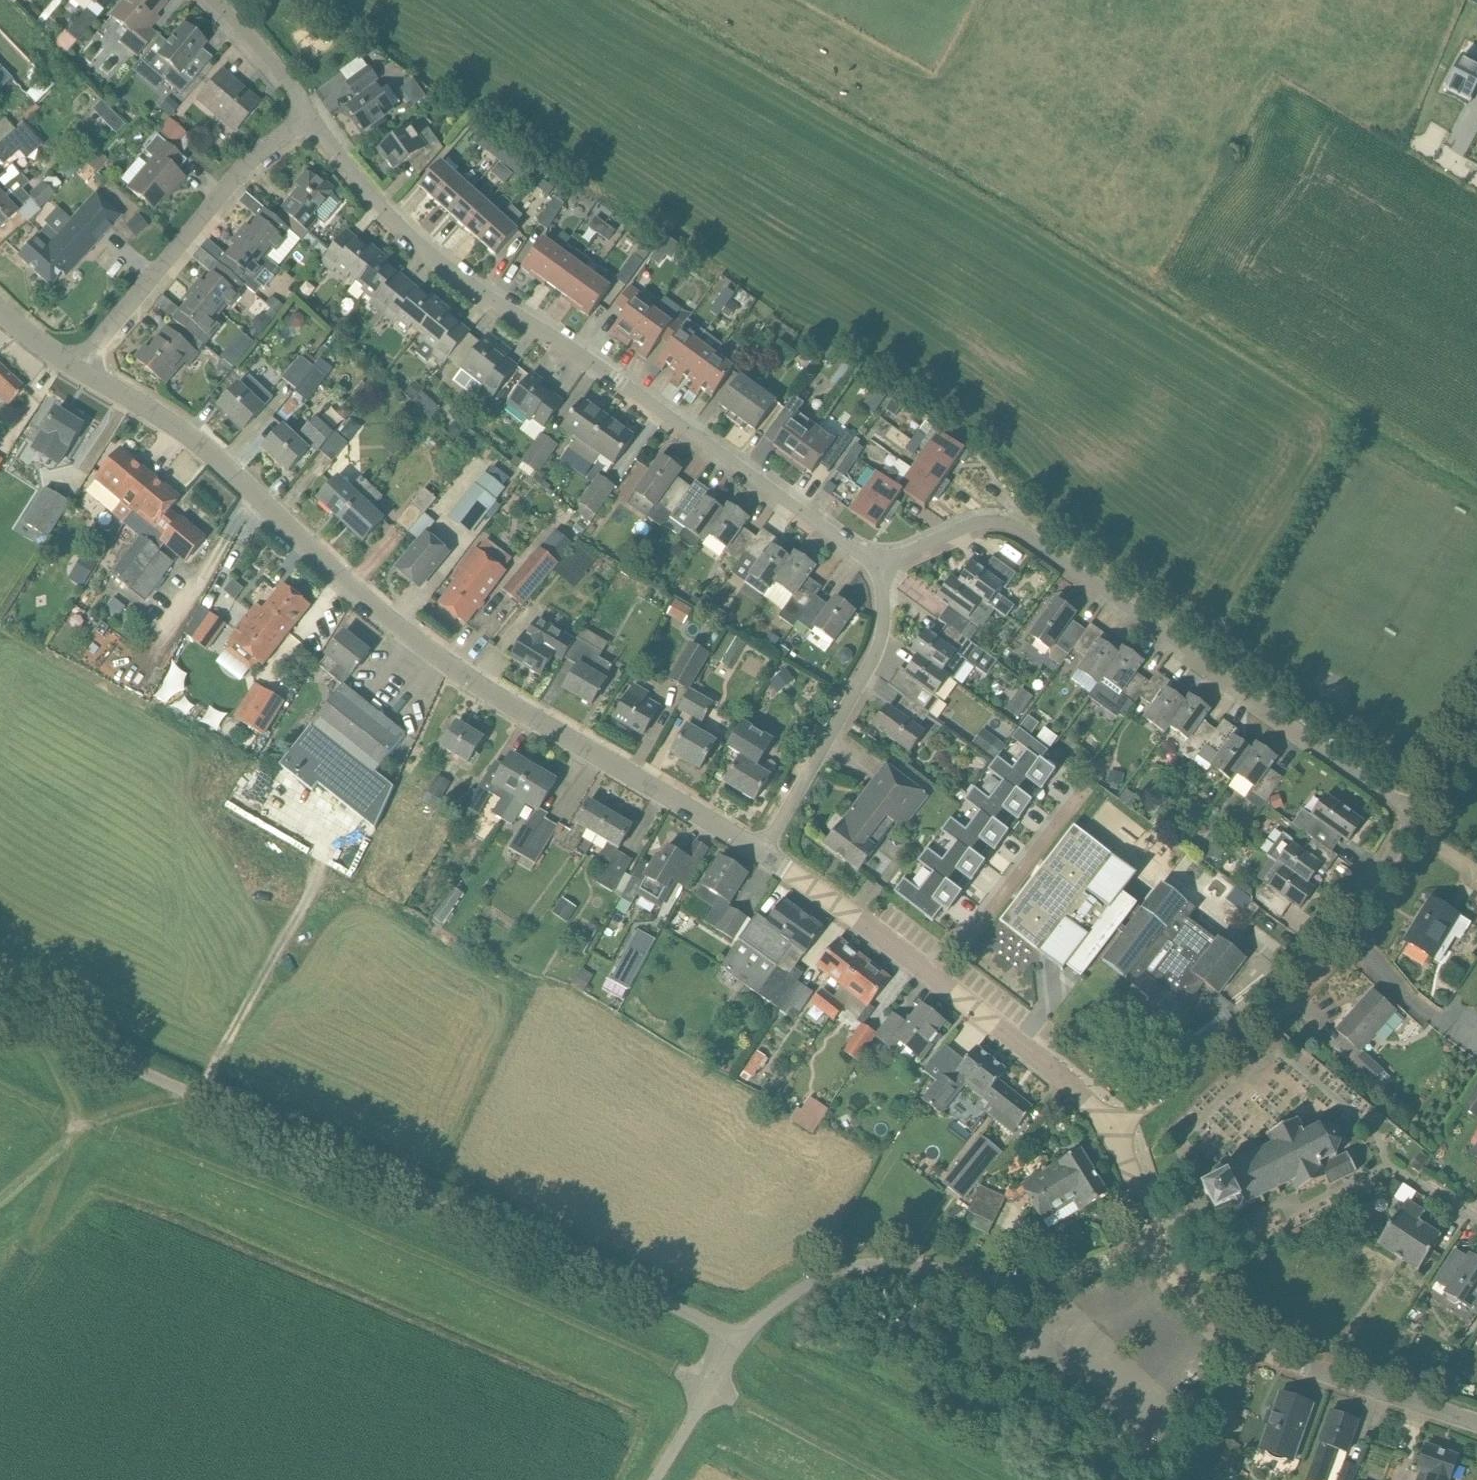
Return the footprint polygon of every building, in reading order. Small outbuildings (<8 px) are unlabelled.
[(165,3),(161,0),(125,0),(112,16),(128,30),(119,41),(136,56),(155,34),(145,26),(165,3)] [(86,9),(68,31),(66,33),(77,42),(97,18),(86,9)] [(201,48),(206,42),(184,24),(168,43),(159,35),(139,60),(181,95),(213,58),(201,48)] [(65,29),(52,45),(64,57),(77,42),(66,33),(68,31),(65,29)] [(1471,102),(1476,90),(1476,62),(1464,55),(1446,89),(1471,102)] [(375,82),(379,80),(369,68),(349,83),(357,95),(358,94),(361,98),(349,107),(365,130),(396,108),(378,83),(377,84),(375,82)] [(53,84),(39,69),(34,74),(33,73),(27,79),(34,86),(26,93),(36,104),(50,90),(48,89),(53,84)] [(199,101),(234,131),(258,103),(244,91),(242,94),(232,84),(234,82),(222,72),(199,101)] [(427,97),(415,80),(402,89),(414,106),(427,97)] [(85,91),(79,98),(89,107),(95,100),(85,91)] [(169,97),(159,107),(170,117),(179,106),(169,97)] [(126,125),(115,114),(105,124),(116,135),(126,125)] [(5,118),(0,122),(0,145),(16,131),(5,118)] [(176,145),(186,132),(170,118),(159,130),(176,145)] [(18,151),(36,136),(24,123),(16,131),(0,145),(0,161),(3,164),(18,151)] [(430,128),(419,136),(412,125),(379,149),(394,171),(416,155),(426,169),(444,149),(437,139),(430,128)] [(482,148),(489,140),(478,132),(472,141),(482,148)] [(187,133),(177,145),(184,152),(194,140),(187,133)] [(186,161),(187,160),(158,135),(144,151),(153,159),(128,188),(153,209),(169,189),(173,192),(185,178),(173,168),(181,157),(186,161)] [(493,156),(499,147),(489,140),(482,148),(493,156)] [(88,164),(98,172),(109,160),(99,152),(88,164)] [(69,161),(78,172),(87,163),(78,153),(69,161)] [(516,172),(522,164),(511,156),(505,165),(516,172)] [(69,180),(78,172),(69,161),(59,169),(69,180)] [(435,200),(458,175),(442,161),(420,186),(435,200)] [(513,174),(500,163),(492,172),(505,184),(513,174)] [(7,188),(21,174),(12,164),(0,176),(0,193),(6,187),(7,188)] [(526,180),(532,171),(522,164),(516,172),(526,180)] [(336,189),(324,179),(321,182),(307,171),(296,184),(301,188),(293,197),(292,197),(282,209),(283,210),(276,217),(290,229),(325,258),(328,254),(305,235),(319,219),(325,224),(343,202),(333,193),(336,189)] [(538,188),(549,196),(560,180),(550,173),(538,188)] [(451,214),(473,189),(458,175),(435,200),(451,214)] [(27,195),(29,198),(39,208),(54,195),(42,182),(27,195)] [(25,205),(24,204),(15,194),(13,195),(7,188),(6,187),(0,193),(0,229),(25,205)] [(466,228),(488,203),(473,189),(451,214),(466,228)] [(122,215),(97,193),(74,218),(98,241),(122,215)] [(565,204),(555,198),(538,223),(548,230),(565,204)] [(512,205),(503,216),(488,203),(466,228),(481,241),(513,206),(512,205)] [(519,230),(514,226),(524,215),(513,206),(481,241),(497,255),(519,230)] [(290,229),(276,217),(266,209),(251,226),(248,224),(240,234),(267,257),(274,249),(278,252),(288,240),(284,237),(290,229)] [(140,215),(129,223),(137,234),(147,226),(140,215)] [(599,233),(606,223),(597,217),(590,226),(599,233)] [(72,269),(98,241),(74,218),(58,235),(47,224),(18,256),(50,286),(69,266),(72,269)] [(606,223),(599,233),(609,240),(616,231),(606,223)] [(349,292),(381,253),(372,245),(369,248),(348,230),(328,254),(325,258),(322,262),(333,272),(336,268),(348,278),(350,275),(357,281),(349,292)] [(562,251),(568,243),(572,237),(563,231),(553,245),(545,239),(523,269),(539,281),(561,250),(562,251)] [(279,267),(267,257),(240,234),(232,243),(235,246),(220,263),(244,284),(257,294),(263,287),(265,288),(275,276),(273,274),(279,267)] [(625,286),(644,261),(651,251),(633,241),(627,249),(634,254),(616,279),(625,286)] [(558,290),(584,255),(576,249),(570,257),(562,251),(561,250),(539,281),(546,285),(548,282),(558,290)] [(383,313),(410,281),(388,263),(390,260),(381,253),(349,292),(359,300),(365,292),(374,299),(371,303),(383,313)] [(595,275),(594,274),(586,268),(592,261),(584,255),(558,290),(569,298),(567,301),(573,305),(595,275)] [(238,292),(244,284),(220,263),(204,282),(201,280),(193,289),(221,312),(228,304),(231,307),(242,295),(238,292)] [(315,271),(320,275),(325,268),(320,264),(315,271)] [(573,305),(590,317),(612,288),(602,281),(608,273),(600,266),(594,274),(595,275),(573,305)] [(419,331),(442,303),(434,296),(431,299),(410,281),(383,313),(395,323),(398,319),(409,328),(412,325),(419,331)] [(631,286),(616,306),(625,312),(636,296),(638,298),(642,293),(631,286)] [(215,320),(221,312),(193,289),(186,298),(189,301),(173,319),(174,320),(198,339),(205,346),(213,337),(209,334),(218,322),(215,320)] [(730,300),(722,294),(711,309),(719,314),(730,300)] [(286,307),(273,296),(267,302),(281,314),(286,307)] [(655,310),(638,298),(636,296),(625,312),(611,333),(619,339),(624,332),(634,340),(655,310)] [(739,306),(731,300),(722,311),(731,317),(739,306)] [(469,335),(471,332),(450,314),(452,311),(442,303),(419,331),(427,338),(425,341),(436,351),(433,354),(445,364),(449,360),(469,335)] [(679,312),(671,322),(655,310),(634,340),(644,347),(639,353),(647,359),(663,338),(671,344),(682,329),(689,318),(679,312)] [(332,313),(326,320),(336,329),(342,322),(332,313)] [(201,351),(205,346),(198,339),(174,320),(168,328),(167,327),(149,348),(146,346),(136,358),(167,384),(185,362),(190,366),(200,354),(191,346),(193,344),(201,351)] [(700,342),(682,329),(671,344),(655,365),(663,371),(668,364),(678,371),(679,372),(700,342)] [(235,340),(248,351),(255,343),(242,332),(235,340)] [(449,360),(463,370),(482,344),(469,335),(449,360)] [(493,399),(518,366),(496,349),(498,346),(487,337),(482,344),(463,370),(455,381),(475,397),(481,389),(493,399)] [(783,356),(789,348),(780,341),(774,349),(783,356)] [(696,384),(718,354),(700,342),(679,372),(678,371),(673,378),(681,384),(690,371),(700,378),(695,384),(696,384)] [(748,349),(741,344),(732,356),(739,362),(748,349)] [(778,363),(786,369),(798,354),(789,348),(783,356),(778,363)] [(296,388),(318,360),(309,353),(304,359),(302,357),(283,378),(296,388)] [(703,390),(713,398),(736,367),(718,354),(696,384),(695,384),(690,391),(698,396),(703,390)] [(327,376),(315,366),(319,361),(318,360),(296,388),(310,398),(327,376)] [(24,388),(0,366),(0,399),(7,406),(24,388)] [(544,427),(564,402),(542,384),(544,381),(533,373),(508,405),(530,422),(533,419),(544,427)] [(220,406),(245,429),(265,408),(274,398),(251,376),(241,386),(240,385),(220,406)] [(735,423),(760,389),(742,376),(720,405),(729,411),(726,416),(735,423)] [(415,381),(406,392),(414,400),(424,389),(415,381)] [(872,391),(885,400),(890,391),(878,383),(872,391)] [(747,424),(756,431),(778,402),(760,389),(735,423),(744,429),(747,424)] [(423,392),(414,401),(423,410),(432,400),(423,392)] [(791,463),(817,428),(798,414),(805,404),(794,396),(787,406),(797,413),(774,445),(779,449),(777,453),(791,463)] [(582,458),(610,419),(583,400),(563,429),(577,439),(570,449),(582,458)] [(902,407),(893,400),(886,410),(895,416),(902,407)] [(337,413),(346,421),(349,417),(354,412),(345,404),(337,413)] [(83,428),(84,426),(81,424),(80,420),(74,416),(71,417),(58,409),(44,431),(46,432),(38,443),(63,459),(70,447),(71,447),(83,428)] [(320,450),(335,433),(319,417),(298,440),(284,427),(265,448),(289,471),(308,450),(307,449),(312,444),(319,451),(320,450)] [(355,422),(349,417),(346,421),(336,432),(342,437),(355,422)] [(615,466),(635,437),(610,419),(582,458),(594,466),(601,456),(615,466)] [(355,422),(342,437),(336,432),(335,433),(320,450),(333,462),(349,443),(362,427),(355,422)] [(466,433),(465,427),(461,423),(455,423),(451,428),(451,434),(456,438),(462,437),(466,433)] [(853,439),(852,439),(843,432),(836,442),(817,428),(791,463),(804,473),(807,470),(813,474),(837,442),(846,449),(853,439)] [(965,463),(971,454),(940,431),(926,450),(953,469),(959,460),(965,463)] [(912,441),(919,446),(926,437),(919,432),(912,441)] [(558,445),(542,434),(523,463),(538,474),(558,445)] [(913,455),(919,446),(912,441),(906,450),(913,455)] [(864,448),(857,443),(849,452),(857,457),(864,448)] [(135,510),(159,481),(122,450),(98,479),(88,490),(114,512),(112,513),(125,524),(135,510)] [(946,479),(953,469),(926,450),(912,469),(945,492),(951,482),(946,479)] [(845,477),(858,459),(850,453),(837,472),(845,477)] [(670,517),(692,487),(682,480),(680,483),(675,480),(682,471),(662,456),(636,493),(655,507),(648,517),(663,527),(670,517)] [(887,464),(880,475),(894,484),(901,473),(894,468),(887,464)] [(945,492),(912,469),(899,488),(904,491),(926,507),(933,497),(938,501),(945,492)] [(897,501),(904,491),(899,488),(894,484),(880,475),(877,473),(864,491),(896,514),(902,504),(897,501)] [(362,498),(372,486),(362,476),(350,488),(340,478),(320,499),(342,519),(362,498)] [(616,487),(601,476),(581,504),(596,514),(616,487)] [(184,559),(202,537),(171,511),(181,499),(159,481),(135,510),(125,524),(140,537),(113,576),(145,601),(175,562),(160,551),(165,544),(184,559)] [(726,512),(725,511),(709,499),(714,493),(697,481),(692,487),(670,517),(685,527),(684,528),(686,529),(682,535),(683,542),(690,548),(697,546),(701,540),(704,542),(709,536),(708,535),(726,512)] [(823,491),(831,496),(837,487),(830,482),(823,491)] [(470,534),(497,500),(495,498),(499,493),(488,485),(484,490),(475,484),(449,517),(470,534)] [(384,519),(372,508),(384,497),(372,486),(362,498),(342,519),(364,540),(384,519)] [(24,523),(48,537),(70,502),(46,488),(24,523)] [(425,488),(397,521),(409,532),(437,498),(425,488)] [(890,522),(896,514),(864,491),(850,510),(877,529),(884,519),(890,522)] [(739,562),(746,553),(757,537),(747,530),(746,532),(742,529),(750,519),(730,504),(725,511),(726,512),(708,535),(709,536),(727,549),(725,552),(739,562)] [(732,572),(765,596),(770,589),(771,590),(776,583),(775,583),(791,559),(776,547),(780,541),(763,529),(757,537),(746,553),(739,562),(732,572)] [(543,548),(559,563),(575,546),(557,530),(541,547),(543,548)] [(420,588),(451,552),(428,532),(397,568),(420,588)] [(596,561),(576,544),(561,563),(580,579),(596,561)] [(507,571),(479,549),(477,547),(453,578),(457,581),(440,604),(467,624),(507,571)] [(522,606),(561,564),(559,563),(543,548),(504,590),(522,606)] [(816,567),(796,552),(791,559),(775,583),(776,583),(771,590),(770,589),(765,596),(784,609),(779,617),(794,627),(798,621),(816,596),(823,587),(812,580),(811,582),(807,579),(816,567)] [(83,556),(70,577),(85,586),(97,565),(83,556)] [(1006,588),(1017,574),(994,557),(986,568),(988,569),(986,572),(974,564),(960,583),(959,583),(982,599),(981,600),(988,605),(989,604),(996,609),(1007,617),(1015,605),(997,592),(1002,585),(1006,588)] [(971,641),(963,636),(973,621),(969,618),(981,600),(982,599),(959,583),(960,583),(954,578),(939,598),(951,607),(949,610),(947,609),(939,620),(947,625),(963,637),(970,642),(977,647),(978,646),(971,641)] [(233,580),(225,590),(235,598),(243,588),(233,580)] [(294,628),(311,606),(284,584),(267,606),(294,628)] [(703,612),(713,598),(706,593),(702,599),(695,595),(690,601),(698,606),(697,607),(703,612)] [(856,611),(836,597),(830,606),(816,596),(798,621),(794,627),(789,633),(798,640),(802,634),(805,636),(809,630),(811,631),(814,626),(835,641),(856,611)] [(126,606),(115,597),(103,614),(115,622),(126,606)] [(1074,649),(1087,630),(1077,623),(1074,626),(1070,623),(1077,614),(1057,599),(1030,636),(1050,650),(1050,658),(1061,666),(1074,649)] [(668,614),(685,624),(693,611),(676,601),(668,614)] [(226,650),(251,670),(258,662),(263,666),(294,628),(267,606),(264,609),(258,604),(229,639),(232,641),(226,650)] [(728,614),(711,604),(705,614),(722,624),(728,614)] [(208,650),(226,623),(212,613),(194,639),(208,650)] [(566,658),(576,640),(539,617),(528,634),(527,633),(513,657),(542,675),(553,657),(563,663),(566,658)] [(1121,655),(1119,654),(1104,643),(1108,636),(1091,624),(1087,630),(1074,649),(1087,658),(1078,670),(1098,685),(1099,685),(1104,679),(1102,678),(1121,655)] [(927,631),(913,651),(919,656),(920,655),(942,672),(943,672),(949,676),(954,680),(967,661),(977,647),(970,642),(963,637),(947,625),(940,635),(942,637),(940,640),(927,631)] [(600,659),(603,653),(609,643),(583,627),(576,640),(566,658),(578,665),(565,689),(592,704),(606,680),(604,680),(613,666),(600,659)] [(774,650),(781,638),(772,632),(765,644),(774,650)] [(352,674),(370,652),(346,633),(328,655),(329,656),(320,667),(331,676),(340,664),(352,674)] [(90,639),(84,646),(94,655),(100,648),(90,639)] [(785,660),(791,651),(782,645),(776,653),(785,660)] [(688,687),(706,655),(692,646),(673,678),(688,687)] [(1124,647),(1119,654),(1121,655),(1102,678),(1104,679),(1099,685),(1098,685),(1089,697),(1118,719),(1120,715),(1125,719),(1134,705),(1140,696),(1150,682),(1140,675),(1139,677),(1135,674),(1144,662),(1124,647)] [(934,697),(949,676),(943,672),(942,672),(920,655),(919,656),(908,672),(901,667),(890,683),(889,684),(905,697),(913,702),(922,688),(934,697)] [(796,678),(787,668),(771,683),(780,693),(796,678)] [(1187,703),(1186,702),(1170,691),(1175,684),(1158,672),(1150,682),(1140,696),(1154,706),(1145,718),(1166,734),(1171,727),(1170,726),(1187,703)] [(377,772),(394,751),(406,735),(344,685),(280,765),(313,791),(319,783),(375,829),(395,787),(377,772)] [(659,707),(646,699),(649,693),(635,685),(616,718),(644,735),(659,707)] [(264,688),(243,723),(265,736),(286,702),(264,688)] [(674,752),(701,768),(716,742),(697,731),(714,704),(690,690),(679,709),(694,718),(689,727),(689,726),(674,752)] [(1207,744),(1217,730),(1207,723),(1205,725),(1202,722),(1211,710),(1191,696),(1186,702),(1187,703),(1170,726),(1171,727),(1188,739),(1179,751),(1194,761),(1200,752),(1201,752),(1207,744)] [(929,714),(925,711),(913,702),(905,697),(898,706),(902,709),(899,713),(889,706),(875,726),(911,752),(925,732),(919,728),(929,714)] [(1019,718),(1025,709),(1013,701),(1007,709),(1019,718)] [(1040,724),(1029,715),(1021,725),(1032,734),(1040,724)] [(1253,751),(1252,750),(1237,739),(1241,732),(1224,720),(1217,730),(1207,744),(1220,754),(1211,766),(1232,781),(1237,774),(1236,774),(1253,751)] [(469,764),(484,738),(458,722),(442,748),(469,764)] [(756,801),(771,776),(757,768),(773,741),(743,722),(728,746),(742,755),(726,782),(756,801)] [(1007,745),(984,728),(974,742),(996,759),(1007,745)] [(1036,740),(1028,750),(1041,759),(1049,750),(1036,740)] [(1283,779),(1272,770),(1277,763),(1275,762),(1277,758),(1257,743),(1252,750),(1253,751),(1236,774),(1237,774),(1255,787),(1252,790),(1267,801),(1283,779)] [(1014,768),(999,757),(990,769),(1028,798),(1037,786),(1043,791),(1057,772),(1028,750),(1014,768)] [(1082,753),(1073,766),(1079,770),(1089,758),(1082,753)] [(502,819),(537,769),(513,755),(495,786),(491,793),(492,794),(491,795),(501,800),(493,814),(502,819)] [(877,848),(895,823),(903,829),(928,796),(888,765),(827,845),(860,870),(877,848)] [(539,811),(557,781),(537,769),(502,819),(514,826),(527,804),(539,811)] [(1028,798),(990,769),(989,769),(1004,781),(990,799),(975,787),(966,799),(1005,828),(1014,817),(1019,821),(1034,802),(1028,798)] [(1125,774),(1110,771),(1108,783),(1123,786),(1125,774)] [(435,811),(452,782),(438,775),(421,803),(435,811)] [(961,801),(970,788),(964,783),(955,796),(961,801)] [(1140,798),(1127,788),(1118,799),(1132,809),(1140,798)] [(1284,807),(1281,794),(1270,797),(1273,809),(1284,807)] [(1313,839),(1332,852),(1339,841),(1336,839),(1339,835),(1349,842),(1363,822),(1327,796),(1313,815),(1303,808),(1293,824),(1308,834),(1308,835),(1313,839)] [(1005,828),(966,799),(965,800),(980,811),(967,829),(952,818),(943,829),(981,859),(990,847),(996,851),(1010,833),(1005,828)] [(598,836),(612,813),(590,800),(577,823),(571,833),(570,832),(563,844),(575,851),(587,829),(598,836)] [(618,851),(633,825),(612,813),(598,836),(608,842),(603,852),(602,851),(595,863),(604,868),(596,882),(614,893),(633,860),(618,851)] [(517,863),(531,872),(558,826),(546,818),(538,831),(523,857),(522,856),(517,863)] [(538,831),(536,831),(523,823),(509,849),(522,856),(523,857),(538,831)] [(1138,875),(1075,826),(1000,921),(1064,970),(1067,966),(1082,977),(1118,930),(1123,934),(1143,909),(1124,894),(1138,875)] [(981,859),(943,829),(942,830),(957,842),(943,860),(928,848),(919,860),(958,889),(967,878),(972,882),(987,863),(981,859)] [(1304,852),(1293,844),(1295,841),(1286,835),(1285,834),(1283,834),(1281,835),(1268,851),(1268,854),(1268,855),(1278,863),(1278,864),(1284,869),(1285,868),(1308,884),(1320,869),(1326,873),(1339,856),(1332,852),(1313,839),(1304,852)] [(1222,860),(1225,846),(1211,843),(1208,857),(1222,860)] [(673,880),(687,888),(700,865),(685,856),(669,846),(662,858),(657,855),(642,881),(633,876),(621,898),(632,905),(640,892),(656,901),(659,903),(667,890),(673,880)] [(1315,889),(1308,884),(1285,868),(1284,869),(1278,864),(1278,863),(1268,855),(1268,856),(1271,858),(1257,878),(1267,886),(1258,899),(1282,917),(1290,907),(1288,905),(1290,902),(1300,909),(1315,889)] [(696,896),(713,908),(720,897),(729,904),(748,874),(721,857),(696,896)] [(1228,858),(1220,870),(1229,876),(1238,865),(1228,858)] [(958,889),(919,860),(919,861),(934,872),(920,890),(905,879),(895,891),(933,921),(943,908),(949,912),(963,894),(958,889)] [(498,887),(490,882),(483,893),(490,898),(498,887)] [(1123,934),(1103,960),(1136,986),(1123,1001),(1170,1038),(1191,1011),(1186,1007),(1205,983),(1220,994),(1247,959),(1220,938),(1217,941),(1189,919),(1197,909),(1163,883),(1143,909),(1123,934)] [(464,893),(455,886),(433,917),(443,924),(464,893)] [(1253,902),(1255,899),(1238,886),(1227,900),(1244,913),(1253,902)] [(577,907),(563,898),(553,913),(567,922),(577,907)] [(1431,898),(1405,941),(1434,958),(1460,915),(1431,898)] [(803,913),(787,901),(784,899),(769,921),(759,914),(720,967),(781,1010),(799,983),(798,982),(804,973),(795,968),(805,954),(806,955),(825,929),(811,919),(808,923),(800,917),(803,913)] [(1252,920),(1261,909),(1253,902),(1244,913),(1252,920)] [(731,908),(717,929),(734,940),(748,918),(731,908)] [(596,932),(600,929),(601,925),(598,921),(594,920),(590,922),(589,927),(591,931),(596,932)] [(611,981),(630,991),(657,940),(639,930),(611,981)] [(843,987),(865,959),(839,939),(818,967),(843,987)] [(870,1007),(891,979),(865,959),(843,987),(835,997),(823,1012),(834,1021),(854,995),(870,1007)] [(571,985),(583,993),(594,975),(582,968),(571,985)] [(801,1013),(814,992),(799,983),(781,1010),(788,1016),(793,1008),(801,1013)] [(823,1012),(835,997),(823,988),(811,1003),(823,1012)] [(1362,1054),(1360,1051),(1396,1011),(1373,990),(1337,1030),(1346,1038),(1336,1049),(1353,1064),(1352,1065),(1373,1084),(1384,1071),(1364,1052),(1362,1054)] [(930,1042),(933,1038),(946,1022),(923,1004),(911,1019),(907,1016),(903,1021),(894,1014),(877,1036),(876,1035),(874,1037),(875,1038),(893,1051),(898,1042),(922,1061),(934,1045),(930,1042)] [(874,1037),(876,1035),(862,1025),(844,1052),(859,1062),(875,1038),(874,1037)] [(988,1095),(999,1081),(1007,1071),(977,1047),(963,1066),(945,1052),(944,1051),(942,1052),(941,1052),(927,1069),(927,1071),(927,1072),(928,1073),(938,1081),(923,1099),(941,1114),(968,1080),(983,1092),(980,1096),(975,1102),(985,1110),(993,1100),(988,1095)] [(767,1057),(758,1051),(740,1077),(747,1081),(750,1077),(752,1078),(767,1057)] [(1014,1133),(1034,1108),(999,1081),(988,1095),(993,1100),(985,1110),(995,1119),(1014,1133)] [(1464,1109),(1476,1118),(1476,1088),(1464,1109)] [(813,1133),(820,1123),(829,1109),(810,1097),(802,1109),(799,1108),(791,1119),(813,1133)] [(1306,1134),(1300,1124),(1299,1121),(1300,1118),(1298,1117),(1297,1120),(1270,1134),(1268,1133),(1267,1135),(1270,1136),(1275,1145),(1260,1153),(1258,1148),(1256,1149),(1258,1154),(1245,1160),(1242,1156),(1240,1157),(1242,1162),(1227,1170),(1226,1168),(1220,1166),(1215,1169),(1213,1175),(1216,1183),(1205,1188),(1217,1213),(1233,1205),(1235,1209),(1239,1210),(1243,1208),(1243,1207),(1261,1198),(1263,1202),(1265,1201),(1263,1197),(1277,1190),(1279,1195),(1281,1193),(1279,1189),(1293,1182),(1298,1191),(1297,1194),(1299,1195),(1300,1192),(1326,1179),(1329,1185),(1357,1171),(1349,1154),(1338,1159),(1337,1158),(1339,1156),(1337,1154),(1341,1143),(1344,1143),(1344,1141),(1347,1141),(1347,1138),(1344,1138),(1335,1131),(1337,1128),(1335,1127),(1334,1130),(1323,1127),(1323,1123),(1320,1124),(1321,1127),(1306,1134)] [(1005,1153),(989,1141),(982,1151),(997,1163),(1005,1153)] [(1059,1192),(1094,1170),(1081,1149),(1034,1178),(1039,1187),(1044,1184),(1047,1189),(1042,1192),(1044,1195),(1056,1187),(1059,1192)] [(1420,1156),(1413,1166),(1420,1171),(1426,1161),(1420,1156)] [(1027,1192),(1044,1220),(1075,1201),(1081,1211),(1109,1194),(1094,1170),(1059,1192),(1056,1187),(1044,1195),(1042,1192),(1047,1189),(1044,1184),(1039,1187),(1034,1178),(1022,1185),(1027,1192)] [(1383,1196),(1394,1202),(1404,1185),(1393,1178),(1383,1196)] [(1006,1197),(980,1185),(968,1212),(977,1216),(973,1225),(989,1232),(993,1223),(995,1224),(1007,1197),(1006,1197)] [(1008,1190),(1006,1197),(1007,1197),(1013,1200),(1027,1192),(1022,1185),(1016,1189),(1015,1187),(1008,1190)] [(1412,1232),(1420,1222),(1426,1213),(1407,1200),(1394,1220),(1412,1232)] [(1442,1237),(1420,1222),(1412,1232),(1394,1220),(1379,1243),(1420,1271),(1442,1237)] [(1476,1300),(1476,1258),(1471,1254),(1464,1265),(1452,1257),(1437,1281),(1448,1289),(1445,1292),(1471,1309),(1476,1300)] [(1292,1463),(1306,1423),(1313,1404),(1282,1393),(1261,1451),(1292,1463)] [(1359,1421),(1332,1411),(1307,1479),(1326,1479),(1337,1450),(1347,1454),(1359,1421)] [(1459,1456),(1427,1445),(1418,1470),(1433,1476),(1432,1479),(1450,1479),(1459,1456)] [(1357,1467),(1344,1463),(1338,1479),(1353,1479),(1357,1467)]
